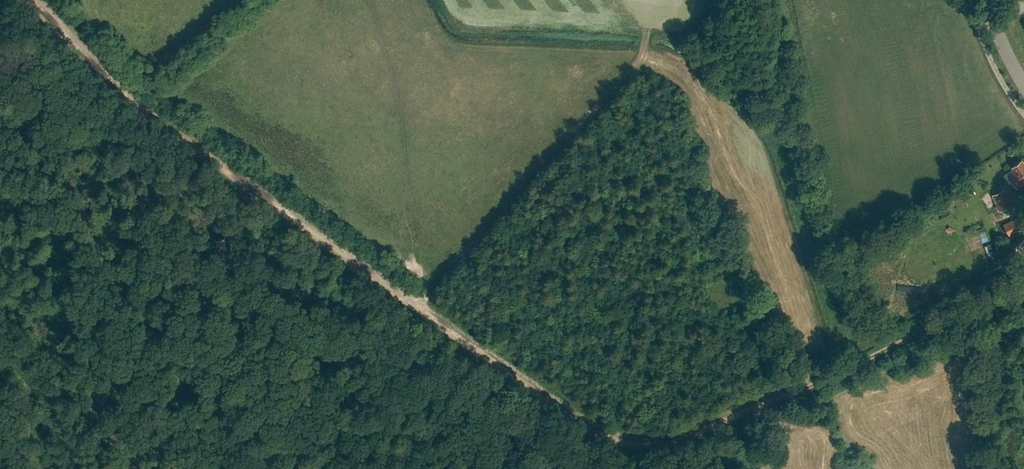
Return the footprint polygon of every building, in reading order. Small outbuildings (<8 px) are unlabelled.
[(1023,159),(1014,166),(1014,167),(1008,173),(1011,178),(1008,180),(1010,183),(1013,180),(1019,187),(1023,183),(1023,160),(1023,159)] [(1009,207),(1002,191),(992,195),(996,206),(995,206),(997,211),(999,210),(1002,218),(1000,219),(1003,226),(1011,223),(1008,216),(1012,214),(1009,207)] [(1023,228),(1023,219),(1001,228),(1004,235),(1023,228)] [(991,243),(983,247),(988,256),(996,253),(991,243)] [(899,285),(898,292),(913,294),(914,286),(899,285)]
